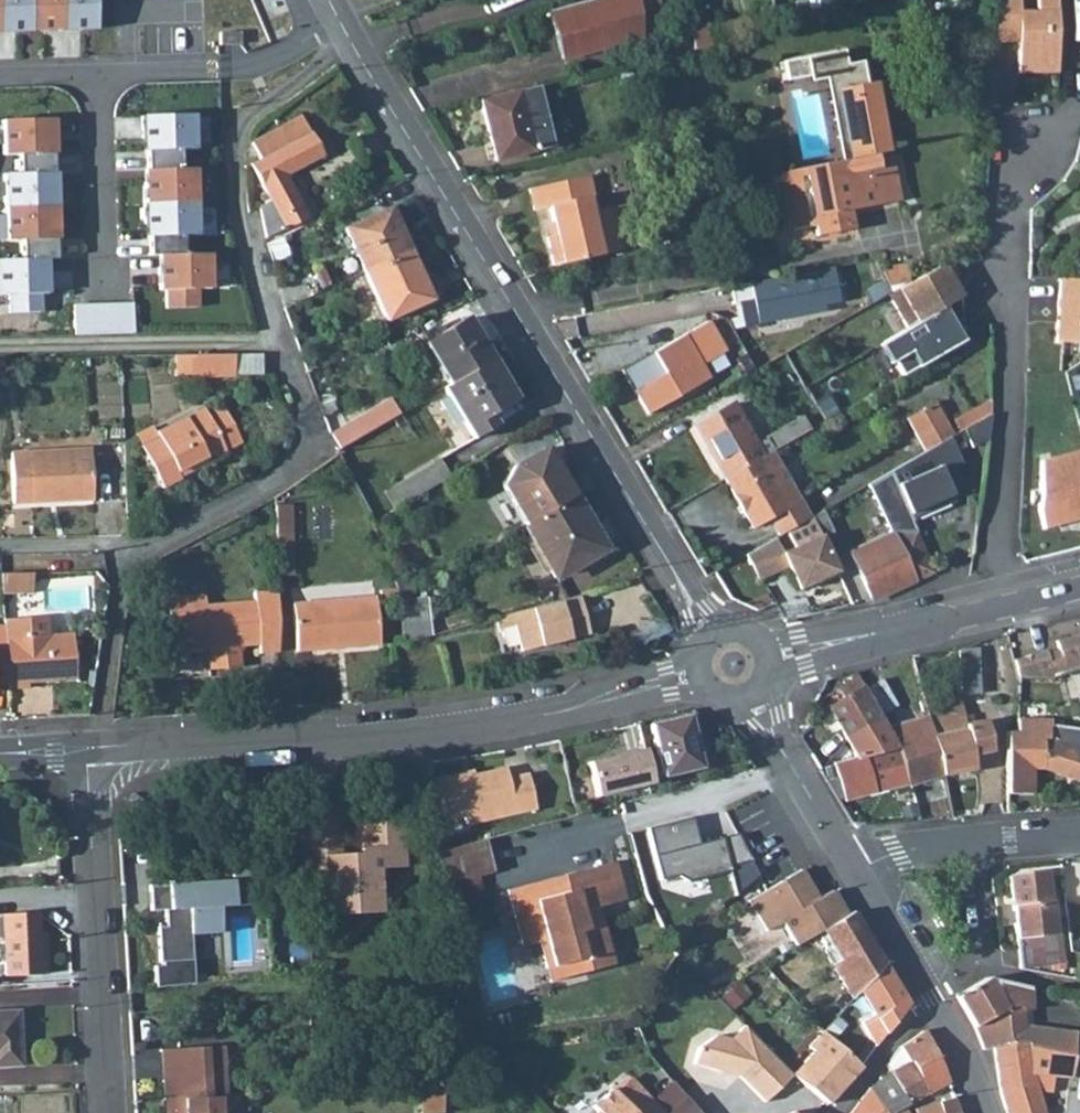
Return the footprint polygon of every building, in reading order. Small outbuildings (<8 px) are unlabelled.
[(97,33),(97,0),(0,0),(0,35),(97,33)] [(561,59),(562,59),(633,40),(641,38),(641,36),(641,35),(637,0),(592,0),(549,12),(561,59)] [(641,35),(661,32),(657,0),(637,0),(641,35)] [(995,10),(993,38),(1018,38),(1018,69),(1057,69),(1056,0),(1035,0),(1035,8),(1016,8),(1016,0),(1000,0),(995,10)] [(683,29),(687,51),(712,47),(739,43),(735,20),(683,29)] [(241,31),(219,31),(219,45),(242,44),(241,31)] [(848,210),(889,202),(888,198),(896,197),(892,176),(895,175),(893,165),(878,168),(875,153),(890,151),(878,87),(867,90),(861,60),(845,63),(842,49),(782,61),(786,79),(823,72),(832,70),(849,159),(841,160),(779,172),(790,229),(814,225),(816,236),(851,229),(848,210)] [(832,70),(823,72),(841,160),(849,159),(832,70)] [(478,102),(493,161),(550,146),(535,87),(478,102)] [(198,114),(143,115),(144,153),(198,152),(198,114)] [(260,159),(310,133),(301,116),(251,142),(260,159)] [(55,120),(1,121),(2,157),(56,155),(55,120)] [(322,156),(310,133),(260,159),(251,164),(270,200),(259,206),(259,207),(265,237),(306,217),(284,176),(322,156)] [(198,169),(144,170),(146,239),(199,238),(198,169)] [(60,173),(3,174),(5,242),(61,241),(60,173)] [(546,237),(553,265),(620,250),(611,208),(594,211),(586,175),(529,188),(534,209),(548,206),(554,235),(546,237)] [(900,200),(895,175),(892,176),(896,197),(888,198),(889,202),(900,200)] [(364,272),(408,251),(389,209),(344,229),(364,272)] [(364,272),(386,320),(430,300),(408,251),(364,272)] [(212,254),(159,255),(160,292),(164,292),(165,310),(200,309),(200,291),(213,291),(212,254)] [(0,260),(0,295),(7,295),(8,315),(43,314),(42,294),(50,294),(50,259),(0,260)] [(949,259),(888,294),(892,300),(882,306),(898,333),(930,315),(959,298),(953,286),(949,280),(954,277),(958,275),(949,259)] [(832,266),(730,286),(734,303),(753,299),(758,323),(825,310),(823,304),(839,301),(832,266)] [(954,277),(949,280),(953,286),(958,284),(954,277)] [(1057,278),(1055,311),(1058,315),(1058,321),(1055,321),(1054,342),(1076,343),(1076,335),(1079,335),(1079,280),(1057,278)] [(879,299),(882,306),(892,300),(888,294),(879,299)] [(952,326),(959,298),(930,315),(940,333),(952,326)] [(138,303),(73,305),(74,335),(139,334),(138,303)] [(898,333),(881,343),(900,376),(961,341),(952,326),(940,333),(930,315),(898,333)] [(448,384),(491,359),(467,319),(424,344),(448,384)] [(646,414),(708,379),(700,365),(724,352),(707,321),(650,353),(662,374),(632,390),(646,414)] [(234,376),(234,354),(188,355),(188,377),(234,376)] [(490,415),(515,400),(491,359),(448,384),(443,387),(473,438),(495,425),(490,415)] [(717,372),(725,387),(743,377),(734,362),(717,372)] [(831,391),(812,401),(823,420),(842,410),(831,391)] [(389,399),(332,433),(341,448),(398,414),(389,399)] [(319,404),(324,416),(331,413),(327,401),(319,404)] [(693,425),(723,478),(757,458),(772,450),(809,429),(802,416),(754,443),(731,403),(693,425)] [(905,419),(924,451),(950,437),(952,435),(933,403),(905,419)] [(155,432),(158,437),(142,446),(141,446),(162,488),(181,479),(179,476),(202,465),(201,463),(241,442),(222,406),(206,414),(203,408),(155,432)] [(991,413),(964,428),(971,448),(987,441),(991,413)] [(136,435),(142,446),(158,437),(155,432),(153,427),(136,435)] [(889,472),(910,521),(954,503),(951,495),(960,484),(954,468),(961,464),(950,437),(924,451),(918,455),(889,472)] [(93,500),(91,449),(11,452),(13,504),(93,500)] [(514,468),(503,486),(525,525),(566,501),(559,489),(566,485),(545,449),(514,468)] [(757,458),(765,472),(780,464),(772,450),(757,458)] [(1043,528),(1079,519),(1079,450),(1041,461),(1039,510),(1043,528)] [(757,458),(723,478),(752,527),(770,517),(786,508),(776,490),(790,481),(780,464),(765,472),(757,458)] [(392,488),(403,505),(449,477),(438,460),(392,488)] [(889,533),(849,552),(870,600),(933,571),(910,521),(889,472),(866,485),(889,533)] [(776,490),(786,508),(801,500),(790,481),(776,490)] [(559,489),(566,501),(571,497),(573,496),(566,485),(559,489)] [(383,493),(394,510),(403,505),(392,488),(383,493)] [(584,518),(571,497),(566,501),(525,525),(524,526),(555,578),(596,554),(577,522),(584,518)] [(786,508),(770,517),(780,534),(811,517),(801,500),(786,508)] [(291,534),(290,505),(275,505),(275,534),(291,534)] [(823,509),(811,517),(819,535),(823,542),(835,536),(823,509)] [(275,534),(276,575),(292,575),(291,534),(275,534)] [(823,542),(819,535),(781,553),(774,538),(756,549),(769,576),(787,567),(797,590),(818,580),(836,572),(823,542)] [(756,549),(745,555),(757,581),(769,576),(756,549)] [(836,572),(818,580),(820,583),(838,575),(836,572)] [(30,573),(2,573),(3,593),(31,593),(30,573)] [(408,574),(394,579),(396,589),(399,600),(415,591),(408,574)] [(295,598),(377,594),(376,581),(295,585),(295,598)] [(380,590),(380,602),(399,600),(396,589),(380,590)] [(206,605),(169,608),(174,653),(207,650),(215,649),(217,669),(240,667),(238,647),(259,645),(260,653),(278,651),(276,590),(254,592),(255,600),(206,605)] [(168,598),(169,608),(206,605),(204,594),(168,598)] [(520,652),(588,633),(578,596),(509,614),(520,652)] [(293,604),(296,651),(379,644),(375,597),(293,604)] [(418,598),(420,621),(430,619),(427,597),(418,598)] [(420,621),(418,598),(399,600),(403,643),(432,636),(430,619),(420,621)] [(28,688),(28,683),(76,679),(73,633),(49,635),(48,617),(5,620),(5,625),(6,648),(9,684),(9,689),(28,688)] [(9,684),(6,648),(5,625),(0,625),(0,684),(9,684)] [(1059,651),(1047,654),(1046,652),(1014,661),(1018,678),(1052,679),(1052,675),(1079,668),(1079,635),(1056,643),(1059,651)] [(207,650),(209,670),(217,669),(215,649),(207,650)] [(959,650),(960,694),(979,693),(977,649),(959,650)] [(833,763),(844,801),(909,784),(898,748),(886,727),(864,690),(858,677),(842,686),(848,697),(828,709),(856,757),(833,763)] [(867,688),(882,714),(897,706),(881,680),(867,688)] [(931,707),(933,720),(963,715),(960,701),(931,707)] [(963,715),(965,725),(972,723),(970,713),(963,715)] [(933,736),(942,775),(974,769),(973,762),(972,754),(991,750),(985,721),(972,723),(965,725),(963,715),(933,720),(936,736),(933,736)] [(700,767),(688,716),(651,725),(663,776),(700,767)] [(933,736),(928,716),(886,727),(898,748),(909,784),(942,775),(933,736)] [(1006,793),(1032,793),(1032,768),(1040,769),(1079,782),(1079,730),(1050,726),(1050,719),(1017,720),(1016,732),(1007,732),(1006,767),(1006,793)] [(652,783),(643,749),(587,762),(595,797),(652,783)] [(972,754),(973,762),(989,759),(991,750),(972,754)] [(459,777),(459,773),(435,779),(445,821),(466,816),(469,825),(537,809),(528,773),(508,778),(505,767),(459,777)] [(401,817),(361,820),(363,851),(360,854),(343,855),(340,852),(337,804),(298,806),(302,871),(324,870),(327,916),(380,913),(379,893),(386,886),(378,880),(378,869),(404,867),(401,817)] [(691,816),(646,828),(660,880),(677,876),(687,882),(729,866),(730,870),(751,860),(737,833),(698,843),(691,816)] [(494,871),(486,839),(437,852),(445,884),(478,875),(494,871)] [(597,906),(624,899),(614,861),(507,890),(523,947),(540,943),(547,968),(583,958),(586,971),(613,964),(602,923),(586,927),(582,911),(597,906)] [(832,889),(818,898),(800,869),(749,900),(767,931),(781,922),(796,945),(822,929),(847,914),(832,889)] [(1008,876),(1019,968),(1057,963),(1046,871),(1008,876)] [(445,884),(450,905),(484,896),(478,875),(445,884)] [(268,890),(284,889),(283,878),(267,879),(268,890)] [(232,881),(149,886),(151,911),(165,910),(166,926),(158,927),(160,960),(162,960),(162,963),(154,963),(156,988),(194,984),(190,932),(219,930),(218,904),(233,903),(232,881)] [(582,911),(586,927),(602,923),(597,906),(582,911)] [(933,915),(942,930),(951,924),(942,909),(933,915)] [(851,997),(858,989),(882,963),(852,911),(847,914),(822,929),(830,943),(825,946),(824,952),(851,997)] [(39,939),(39,933),(37,914),(0,916),(0,941),(39,939)] [(924,920),(932,935),(942,930),(933,915),(924,920)] [(41,975),(40,972),(39,939),(0,941),(0,964),(5,963),(5,976),(41,975)] [(547,968),(550,981),(586,971),(583,958),(547,968)] [(903,998),(882,963),(858,989),(874,1015),(862,1023),(876,1046),(885,1034),(901,1014),(908,1005),(903,998)] [(974,1026),(983,1050),(993,1047),(1024,1042),(1024,1046),(1073,1055),(1075,1034),(1032,1028),(1023,1028),(1022,1010),(1030,1009),(1028,986),(986,978),(956,996),(974,1026)] [(1022,1010),(1023,1028),(1032,1028),(1030,1009),(1022,1010)] [(17,1012),(0,1013),(0,1066),(20,1065),(17,1012)] [(740,1077),(764,1103),(792,1075),(744,1026),(730,1040),(716,1036),(698,1047),(694,1063),(722,1072),(725,1065),(732,1068),(740,1077)] [(835,1042),(851,1059),(863,1047),(847,1030),(835,1042)] [(792,1075),(827,1104),(859,1067),(851,1059),(835,1042),(823,1031),(812,1042),(808,1046),(813,1051),(792,1075)] [(948,1083),(923,1031),(899,1046),(886,1065),(890,1071),(870,1088),(884,1112),(892,1112),(904,1106),(948,1083)] [(1006,1112),(1044,1112),(1037,1090),(1050,1093),(1054,1077),(1071,1078),(1073,1055),(1024,1046),(1024,1042),(993,1047),(1000,1093),(1006,1112)] [(209,1098),(226,1097),(223,1046),(206,1047),(209,1098)] [(169,1100),(171,1100),(209,1098),(206,1047),(166,1049),(169,1100)] [(162,1100),(169,1100),(166,1049),(159,1050),(162,1100)] [(722,1072),(740,1077),(732,1068),(725,1065),(722,1072)] [(651,1102),(628,1078),(614,1091),(611,1089),(591,1107),(597,1112),(661,1112),(651,1102)] [(651,1102),(661,1112),(668,1112),(686,1097),(672,1081),(651,1102)] [(419,1085),(421,1112),(441,1112),(442,1084),(419,1085)] [(870,1088),(850,1112),(884,1112),(870,1088)] [(171,1100),(171,1109),(161,1109),(162,1112),(238,1112),(237,1096),(226,1097),(209,1098),(171,1100)] [(686,1097),(668,1112),(700,1112),(686,1097)] [(953,1097),(914,1109),(916,1112),(958,1112),(953,1097)] [(161,1100),(161,1109),(171,1109),(171,1100),(169,1100),(162,1100),(161,1100)]
